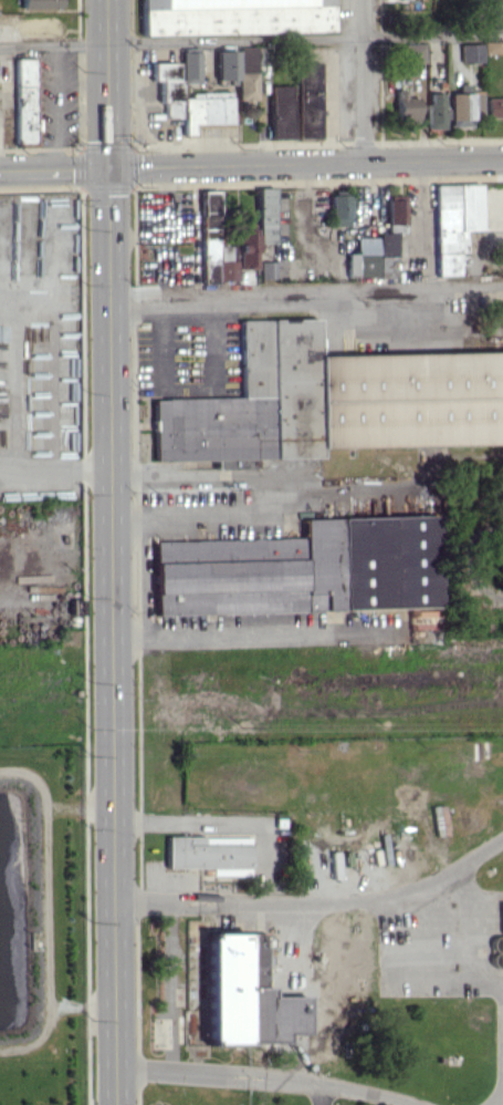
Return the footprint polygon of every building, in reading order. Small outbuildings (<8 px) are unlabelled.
[(20,8),(59,7),(59,0),(19,0),(20,8)] [(331,27),(330,0),(131,0),(132,30),(331,27)] [(491,1),(491,19),(502,19),(502,0),(491,1)] [(498,42),(483,42),(483,53),(498,53),(498,42)] [(423,43),(401,43),(402,63),(424,62),(423,43)] [(459,44),(460,62),(480,62),(480,43),(459,44)] [(255,46),(237,46),(236,102),(254,102),(255,46)] [(215,79),(235,79),(235,50),(215,50),(215,79)] [(180,51),(180,83),(198,82),(197,51),(180,51)] [(9,57),(0,57),(0,83),(9,83),(9,57)] [(13,59),(14,143),(33,143),(33,131),(38,131),(38,118),(34,118),(33,58),(13,59)] [(178,62),(150,62),(150,79),(158,79),(158,103),(164,103),(164,117),(178,116),(178,62)] [(416,96),(403,96),(403,89),(393,89),(394,120),(417,120),(416,96)] [(442,93),(425,93),(426,129),(442,128),(442,93)] [(448,93),(449,127),(469,126),(468,93),(448,93)] [(480,93),(471,93),(472,117),(481,117),(480,93)] [(180,98),(181,135),(191,135),(191,124),(230,123),(230,97),(180,98)] [(484,98),(485,118),(502,118),(502,97),(484,98)] [(434,275),(458,275),(458,264),(465,264),(464,230),(479,230),(478,184),(432,185),(434,275)] [(256,187),(273,186),(274,238),(256,239),(256,187)] [(202,189),(218,188),(218,246),(219,281),(203,281),(202,189)] [(329,225),(348,225),(348,194),(329,194),(329,225)] [(385,231),(403,232),(404,199),(386,199),(385,231)] [(237,230),(255,230),(255,268),(238,269),(238,259),(237,230)] [(354,237),(354,253),(345,253),(346,276),(395,276),(394,232),(376,233),(376,237),(354,237)] [(238,280),(238,269),(238,259),(231,258),(230,245),(218,246),(219,281),(238,280)] [(273,278),(273,261),(259,261),(259,278),(273,278)] [(318,352),(502,349),(502,441),(319,446),(319,455),(153,457),(151,397),(240,395),(240,320),(315,318),(318,352)] [(150,537),(302,533),(302,516),(438,513),(440,606),(153,613),(150,537)] [(166,837),(165,866),(209,867),(209,874),(249,875),(249,838),(166,837)] [(178,1045),(272,1043),(272,1011),(263,1011),(263,1001),(273,1001),(273,978),(266,977),(266,950),(273,950),(273,934),(210,932),(208,915),(178,916),(178,1045)]
